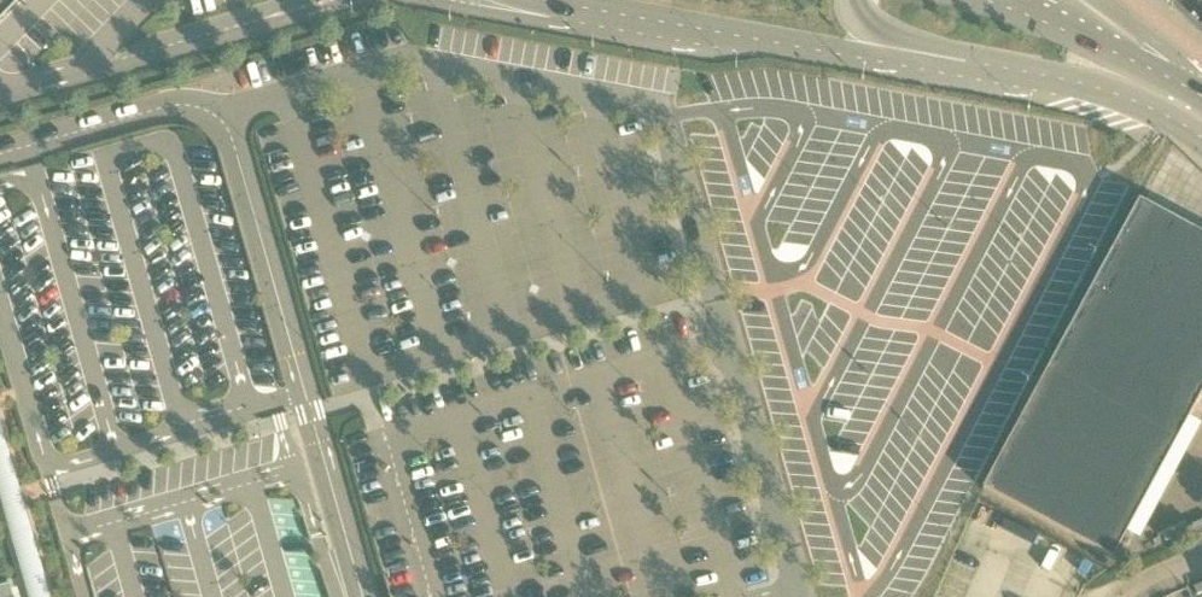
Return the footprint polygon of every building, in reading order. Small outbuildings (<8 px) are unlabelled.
[(1140,202),(984,490),(1113,560),(1177,444),(1201,397),(1201,236),(1140,202)]
